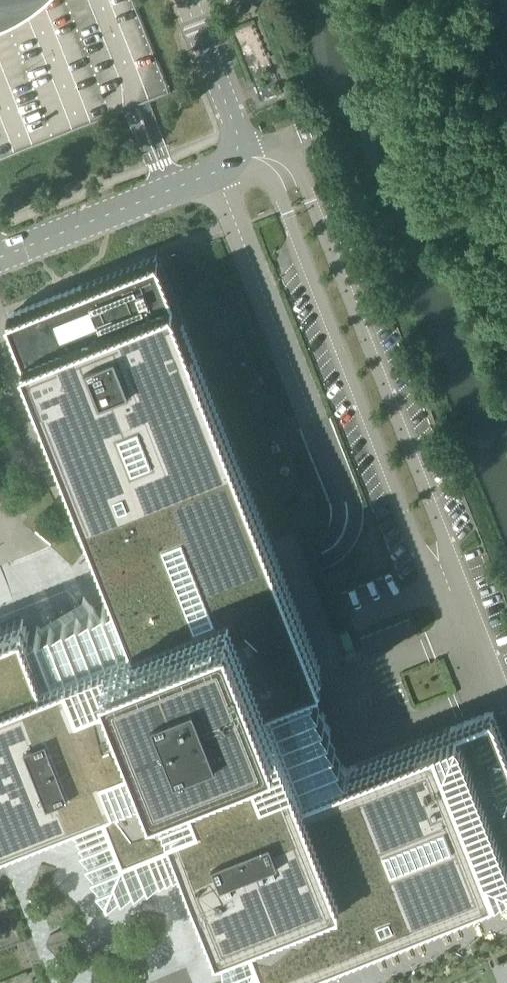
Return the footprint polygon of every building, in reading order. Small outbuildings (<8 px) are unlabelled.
[(3,13),(12,9),(21,5),(29,0),(0,0),(0,14),(3,13)] [(150,94),(167,88),(158,60),(140,66),(150,94)] [(52,982),(144,982),(225,951),(237,982),(250,982),(276,973),(280,982),(413,982),(486,954),(491,968),(506,962),(506,747),(492,710),(351,766),(315,677),(323,674),(282,570),(192,345),(252,321),(219,239),(160,262),(157,254),(5,314),(116,594),(80,608),(27,629),(23,617),(14,620),(0,584),(0,852),(52,982)]
